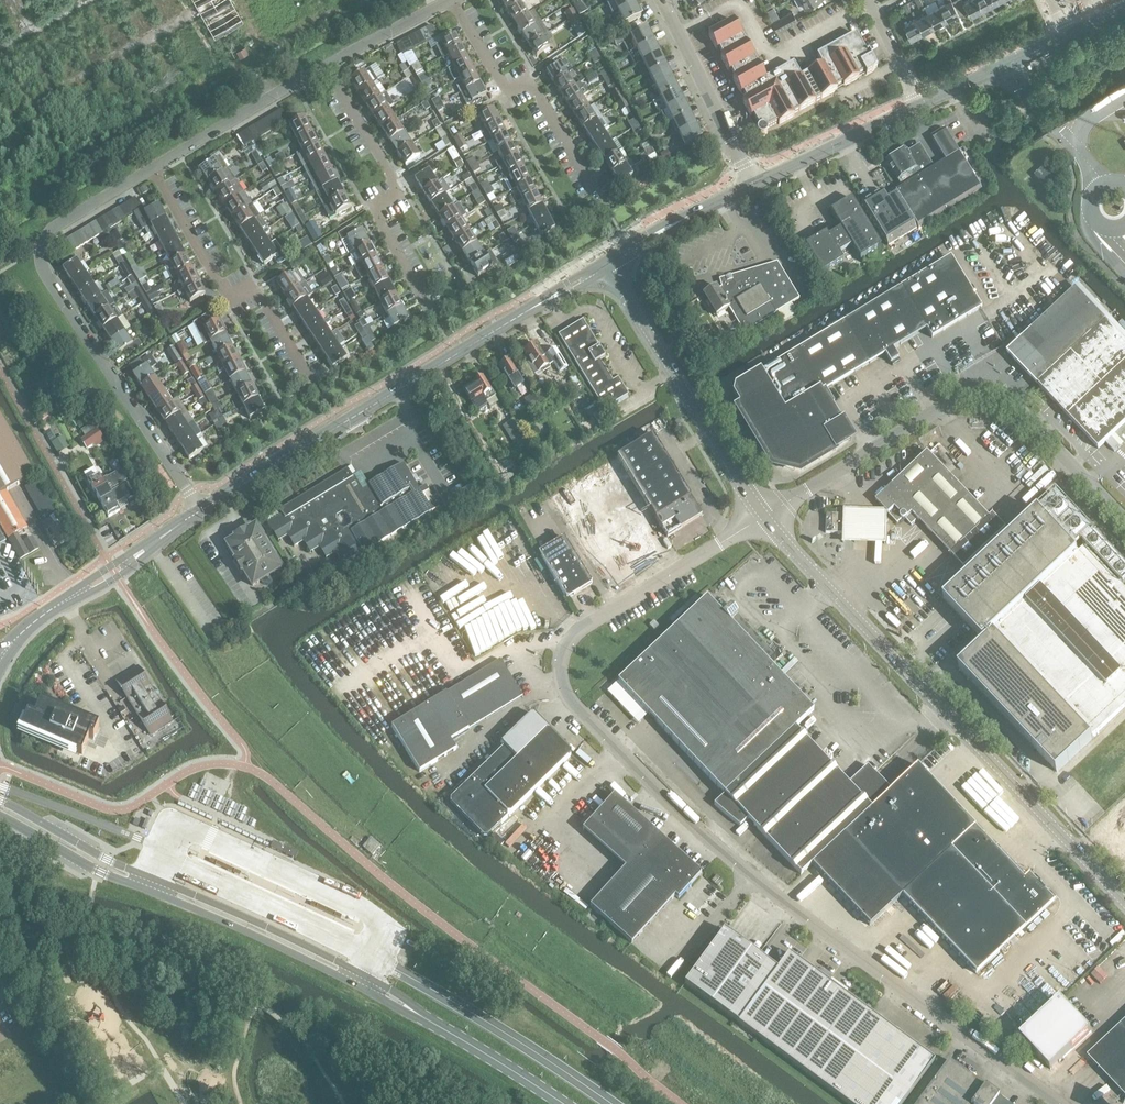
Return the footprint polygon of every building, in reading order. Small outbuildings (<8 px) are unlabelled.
[(203,14),(211,10),(209,8),(224,0),(195,0),(203,14)] [(498,2),(500,7),(502,5),(507,13),(520,4),(520,3),(526,0),(501,0),(498,2)] [(632,0),(615,0),(606,4),(612,16),(617,14),(635,5),(632,0)] [(800,9),(816,0),(795,0),(800,9)] [(945,2),(939,6),(946,20),(959,14),(952,1),(952,0),(944,0),(945,2)] [(959,14),(960,15),(968,11),(963,1),(962,0),(954,0),(952,1),(959,14)] [(963,1),(968,11),(970,16),(983,10),(978,0),(965,0),(963,1)] [(983,10),(995,3),(993,0),(978,0),(983,10)] [(579,15),(587,10),(581,1),(574,5),(579,15)] [(770,1),(764,4),(767,10),(773,7),(770,1)] [(911,10),(907,3),(907,2),(902,5),(906,12),(911,10)] [(528,15),(527,14),(520,4),(507,13),(514,24),(528,15)] [(641,17),(635,5),(617,14),(623,26),(641,17)] [(927,12),(935,27),(946,20),(939,6),(927,12)] [(527,14),(528,15),(514,24),(521,35),(541,22),(534,11),(527,14)] [(565,14),(569,20),(576,16),(572,11),(565,14)] [(792,11),(773,21),(778,30),(797,20),(792,11)] [(915,18),(923,33),(935,27),(927,12),(915,18)] [(572,26),(579,22),(576,16),(569,20),(572,26)] [(915,18),(903,25),(910,40),(923,33),(915,18)] [(734,21),(709,35),(708,35),(717,50),(718,51),(719,50),(722,55),(721,56),(721,57),(746,43),(734,21)] [(529,46),(542,37),(548,33),(541,22),(521,35),(529,46)] [(572,26),(579,38),(585,34),(579,22),(572,26)] [(432,26),(425,29),(431,41),(438,38),(432,26)] [(431,41),(425,29),(420,32),(426,44),(431,41)] [(636,51),(653,43),(647,30),(631,38),(630,39),(636,51)] [(420,32),(414,35),(420,47),(426,44),(420,32)] [(536,57),(550,49),(547,44),(552,40),(548,33),(542,37),(529,46),(536,57)] [(631,38),(628,33),(613,40),(616,46),(630,39),(631,38)] [(414,35),(408,38),(414,50),(420,47),(414,35)] [(456,35),(441,43),(436,46),(442,58),(448,55),(447,55),(462,48),(456,35)] [(875,69),(877,68),(875,64),(874,64),(869,53),(867,54),(856,35),(817,56),(822,66),(823,66),(837,91),(837,90),(836,89),(842,86),(843,87),(859,79),(859,78),(858,77),(864,74),(865,75),(866,76),(872,73),(873,72),(874,71),(874,70),(875,69)] [(414,50),(408,38),(403,41),(409,52),(414,50)] [(403,41),(396,44),(403,55),(409,52),(403,41)] [(653,43),(636,51),(629,55),(635,67),(642,63),(659,55),(653,43)] [(733,78),(733,79),(758,65),(746,43),(721,57),(720,57),(729,72),(730,73),(731,72),(734,77),(733,78)] [(447,55),(448,55),(453,67),(468,60),(462,48),(447,55)] [(595,49),(594,50),(588,54),(591,59),(598,55),(595,49)] [(598,55),(591,59),(594,65),(601,61),(598,55)] [(659,55),(642,63),(648,75),(665,67),(659,55)] [(474,71),(468,60),(453,67),(448,70),(454,81),(459,79),(474,71)] [(403,73),(408,70),(404,63),(399,66),(403,73)] [(415,72),(421,69),(418,63),(411,66),(415,72)] [(546,72),(554,84),(567,75),(566,74),(559,64),(546,72)] [(767,135),(767,134),(767,133),(767,132),(767,131),(766,130),(778,124),(779,126),(794,117),(793,115),(837,91),(823,66),(822,66),(801,78),(793,64),(766,79),(770,87),(745,101),(743,102),(756,126),(753,127),(757,134),(757,135),(758,135),(758,136),(759,136),(760,137),(761,137),(763,137),(764,137),(765,137),(765,136),(766,135),(767,135)] [(758,65),(733,79),(741,94),(742,95),(743,94),(746,99),(745,100),(745,101),(770,87),(766,79),(758,65)] [(665,67),(648,75),(652,83),(650,83),(652,88),(654,87),(671,79),(665,67)] [(364,72),(350,81),(358,94),(372,84),(378,81),(370,69),(364,72)] [(480,83),(474,71),(459,79),(463,86),(458,88),(460,93),(480,83)] [(561,95),(574,86),(571,81),(576,77),(572,71),(566,74),(567,75),(554,84),(561,95)] [(587,92),(602,81),(595,72),(580,82),(587,92)] [(611,78),(608,73),(601,77),(604,82),(611,78)] [(425,74),(418,78),(421,84),(428,80),(425,74)] [(611,78),(604,82),(608,88),(615,84),(611,78)] [(654,87),(656,92),(660,99),(677,91),(671,79),(654,87)] [(431,85),(428,80),(421,84),(424,89),(431,85)] [(378,81),(372,84),(358,94),(366,106),(380,97),(375,88),(380,84),(378,81)] [(406,82),(400,86),(406,95),(412,91),(406,82)] [(486,95),(480,83),(460,93),(469,111),(481,104),(479,99),(486,95)] [(580,83),(574,86),(561,95),(568,106),(581,97),(578,93),(584,89),(580,83)] [(677,91),(660,99),(666,111),(683,103),(677,91)] [(374,118),(388,108),(388,109),(394,105),(386,93),(380,97),(366,106),(374,118)] [(624,101),(621,96),(614,100),(618,106),(624,101)] [(438,97),(431,101),(435,107),(442,103),(438,97)] [(575,117),(589,109),(581,97),(568,106),(575,117)] [(425,111),(430,108),(426,101),(421,104),(425,111)] [(624,101),(618,106),(621,111),(628,107),(624,101)] [(442,103),(435,107),(438,113),(445,108),(442,103)] [(683,103),(666,111),(672,123),(689,115),(683,103)] [(594,105),(589,109),(575,117),(583,128),(596,120),(601,116),(594,105)] [(396,120),(388,109),(388,108),(374,118),(382,130),(396,120)] [(485,108),(471,115),(474,120),(479,117),(485,129),(500,122),(493,110),(487,113),(485,108)] [(282,124),(288,121),(282,109),(276,113),(282,124)] [(277,128),(282,124),(276,113),(270,116),(277,128)] [(689,115),(672,123),(678,135),(695,127),(689,115)] [(277,128),(270,116),(265,119),(271,131),(277,128)] [(296,139),(311,131),(304,118),(289,126),(296,139)] [(271,131),(265,119),(259,123),(266,134),(271,131)] [(638,125),(635,119),(628,123),(631,129),(638,125)] [(404,132),(396,120),(382,130),(390,142),(404,132)] [(441,127),(437,120),(432,122),(435,129),(441,127)] [(590,140),(603,131),(596,120),(583,128),(590,140)] [(506,134),(500,122),(485,129),(480,132),(486,144),(492,141),(506,134)] [(259,123),(253,126),(260,138),(266,134),(259,123)] [(638,125),(631,129),(634,135),(641,131),(638,125)] [(253,126),(248,130),(255,141),(260,138),(253,126)] [(695,127),(678,135),(684,148),(702,139),(695,127)] [(663,128),(657,130),(660,136),(666,134),(663,128)] [(248,130),(242,133),(249,144),(255,141),(248,130)] [(317,144),(311,131),(296,139),(302,151),(317,144)] [(597,151),(611,142),(603,131),(590,140),(597,151)] [(412,144),(404,132),(390,142),(398,154),(412,144)] [(236,136),(238,140),(243,148),(249,144),(242,133),(236,136)] [(498,153),(512,146),(506,134),(492,141),(498,153)] [(460,135),(453,139),(457,145),(463,141),(460,135)] [(450,144),(446,137),(441,140),(446,147),(450,144)] [(264,145),(260,139),(255,142),(258,148),(264,145)] [(467,147),(463,141),(457,145),(460,151),(467,147)] [(618,153),(611,142),(597,151),(605,162),(618,153)] [(641,146),(644,152),(651,148),(648,142),(641,146)] [(256,150),(252,143),(246,146),(251,153),(251,154),(256,150)] [(309,164),(324,156),(317,144),(302,151),(296,154),(303,167),(309,164)] [(406,166),(420,157),(412,144),(398,154),(406,166)] [(907,152),(905,149),(885,161),(900,185),(894,189),(919,228),(982,190),(958,150),(933,166),(919,144),(907,152)] [(518,158),(512,146),(498,153),(501,159),(495,162),(498,168),(504,165),(518,158)] [(648,158),(654,154),(651,148),(644,152),(648,158)] [(672,157),(668,151),(661,155),(664,161),(672,157)] [(612,173),(625,164),(618,153),(605,162),(612,173)] [(258,155),(253,158),(258,165),(262,162),(258,155)] [(208,182),(222,172),(228,168),(219,156),(214,160),(199,170),(208,182)] [(331,169),(324,156),(309,164),(315,177),(331,169)] [(473,158),(466,162),(470,168),(477,164),(473,158)] [(524,170),(518,158),(504,165),(507,171),(502,174),(503,177),(498,179),(500,182),(504,180),(510,177),(524,170)] [(266,161),(270,168),(274,165),(270,159),(266,161)] [(463,164),(459,159),(454,162),(457,168),(463,164)] [(619,185),(632,176),(629,170),(634,166),(630,160),(625,164),(612,173),(619,185)] [(262,173),(267,170),(262,162),(258,165),(262,173)] [(414,180),(422,192),(437,183),(431,174),(437,171),(431,162),(418,170),(422,175),(414,180)] [(277,164),(274,165),(270,168),(269,168),(274,177),(275,177),(282,173),(277,164)] [(480,169),(477,164),(470,168),(473,173),(480,169)] [(1048,191),(1057,182),(1044,167),(1034,176),(1034,177),(1048,191)] [(228,168),(222,172),(208,182),(216,194),(230,184),(236,180),(228,168)] [(331,169),(315,177),(322,190),(337,182),(331,169)] [(510,192),(516,189),(530,182),(524,170),(510,177),(504,180),(510,192)] [(471,178),(468,174),(462,177),(464,182),(471,178)] [(277,181),(281,188),(286,185),(282,178),(277,181)] [(274,179),(267,183),(270,189),(277,185),(274,179)] [(422,192),(430,204),(445,195),(449,192),(450,191),(443,179),(437,183),(422,192)] [(471,179),(465,182),(467,187),(469,186),(474,184),(471,179)] [(236,180),(230,184),(216,194),(224,206),(244,192),(236,180)] [(487,181),(480,185),(483,191),(490,187),(487,181)] [(322,206),(344,195),(337,182),(322,190),(316,193),(322,206)] [(536,193),(530,182),(516,189),(519,195),(513,198),(516,204),(522,201),(536,193)] [(490,187),(483,191),(487,197),(493,193),(490,187)] [(282,195),(277,188),(273,190),(277,198),(282,195)] [(861,202),(875,223),(889,246),(916,230),(892,191),(884,195),(881,190),(861,202)] [(252,204),(244,192),(224,206),(232,217),(252,204)] [(542,205),(536,193),(522,201),(528,212),(542,205)] [(287,198),(291,205),(296,202),(292,195),(287,198)] [(351,208),(344,195),(322,206),(324,210),(331,206),(335,216),(351,208)] [(430,204),(438,216),(453,207),(445,195),(430,204)] [(135,197),(135,198),(129,201),(136,213),(142,209),(135,197)] [(485,203),(482,197),(475,201),(478,206),(485,203)] [(880,246),(866,223),(851,198),(830,211),(841,228),(828,236),(826,233),(805,245),(822,273),(843,260),(839,254),(852,245),(860,259),(880,246)] [(136,213),(129,201),(124,204),(131,216),(136,213)] [(131,216),(124,204),(118,208),(125,220),(131,216)] [(236,223),(240,229),(249,223),(260,216),(252,204),(232,217),(236,223)] [(282,218),(290,213),(284,204),(276,209),(282,218)] [(438,216),(443,223),(446,228),(461,219),(465,216),(458,204),(453,207),(438,216)] [(500,204),(494,208),(497,214),(504,210),(500,204)] [(144,212),(146,216),(151,226),(166,218),(159,205),(144,212)] [(536,223),(548,217),(542,205),(528,212),(534,224),(536,223)] [(125,220),(118,208),(113,211),(120,223),(125,220)] [(295,211),(299,219),(304,216),(300,208),(295,211)] [(493,216),(489,208),(488,208),(482,211),(487,219),(493,216)] [(504,210),(497,214),(500,220),(507,216),(504,210)] [(113,211),(107,215),(114,226),(120,223),(113,211)] [(292,214),(284,219),(292,229),(299,224),(292,214)] [(107,215),(102,218),(109,230),(114,226),(107,215)] [(249,223),(240,229),(248,241),(262,232),(262,233),(268,228),(260,216),(249,223)] [(299,219),(302,223),(304,227),(309,224),(304,216),(299,219)] [(552,223),(548,217),(536,223),(534,224),(540,237),(554,230),(551,224),(552,223)] [(109,230),(102,218),(96,221),(103,233),(106,231),(109,230)] [(157,238),(172,231),(174,230),(169,222),(168,223),(166,218),(151,226),(157,238)] [(454,240),(468,231),(461,219),(446,228),(454,240)] [(103,233),(96,221),(90,225),(97,237),(103,233)] [(500,228),(497,223),(496,221),(491,224),(495,231),(500,228)] [(97,237),(90,225),(84,229),(91,240),(97,237)] [(303,232),(299,225),(295,228),(299,235),(303,232)] [(348,255),(349,254),(369,244),(362,231),(356,233),(352,225),(338,234),(348,255)] [(514,227),(507,231),(510,237),(517,233),(514,227)] [(84,229),(78,232),(85,244),(91,240),(84,229)] [(109,236),(106,231),(101,235),(104,240),(109,236)] [(164,251),(179,244),(172,231),(157,238),(164,251)] [(468,231),(454,240),(462,252),(476,243),(468,231)] [(78,232),(73,236),(80,247),(85,244),(78,232)] [(262,233),(262,232),(248,241),(256,253),(270,244),(262,233)] [(517,233),(510,237),(513,243),(520,239),(517,233)] [(507,241),(503,234),(498,237),(502,244),(507,241)] [(73,236),(67,239),(74,251),(80,247),(73,236)] [(275,239),(271,242),(279,254),(284,251),(275,239)] [(124,249),(123,245),(121,241),(115,244),(119,250),(122,256),(124,256),(129,253),(124,249)] [(470,265),(484,255),(476,243),(462,252),(470,265)] [(185,256),(179,244),(164,251),(170,264),(185,256)] [(264,265),(278,256),(270,244),(256,253),(264,265)] [(355,267),(375,257),(377,256),(373,248),(371,249),(369,244),(349,254),(355,267)] [(490,251),(484,255),(470,265),(478,277),(498,264),(490,251)] [(516,251),(502,260),(507,269),(521,260),(516,251)] [(133,260),(129,253),(124,256),(128,263),(133,260)] [(70,265),(63,269),(71,281),(85,272),(77,260),(74,255),(67,260),(70,265)] [(328,255),(323,258),(327,266),(332,263),(328,255)] [(171,280),(177,277),(192,269),(185,256),(170,264),(165,267),(171,280)] [(116,260),(120,267),(125,264),(121,257),(116,260)] [(355,267),(361,265),(367,277),(382,269),(375,257),(355,267)] [(777,263),(719,280),(721,288),(718,290),(729,308),(729,309),(743,333),(799,299),(777,263)] [(120,267),(124,274),(129,271),(125,264),(120,267)] [(738,402),(775,462),(799,468),(849,438),(831,408),(834,406),(825,391),(885,354),(890,363),(899,358),(893,349),(926,329),(932,338),(981,308),(964,279),(951,287),(937,265),(762,372),(760,370),(743,380),(742,387),(735,385),(733,394),(740,395),(738,402)] [(335,268),(330,271),(334,278),(339,275),(335,268)] [(183,290),(198,282),(192,269),(177,277),(183,290)] [(374,290),(388,282),(382,269),(367,277),(374,290)] [(93,284),(85,272),(71,281),(79,293),(93,284)] [(139,281),(144,279),(144,278),(140,272),(135,275),(139,281)] [(327,272),(318,278),(323,287),(333,281),(327,272)] [(291,275),(277,284),(285,296),(299,287),(291,275)] [(132,276),(127,279),(131,286),(136,283),(132,276)] [(342,280),(337,283),(342,290),(346,288),(342,280)] [(179,296),(185,293),(190,303),(205,295),(198,282),(183,290),(177,293),(179,296)] [(388,282),(374,290),(380,302),(395,295),(388,282)] [(87,305),(101,296),(93,284),(79,293),(87,305)] [(147,284),(142,287),(146,294),(151,291),(147,284)] [(340,294),(336,286),(331,289),(336,296),(340,294)] [(307,299),(299,287),(285,296),(293,308),(307,299)] [(729,308),(718,290),(716,287),(703,295),(716,316),(729,309),(729,308)] [(139,288),(134,291),(138,298),(144,295),(139,288)] [(160,297),(155,289),(151,291),(146,294),(150,302),(160,297)] [(1124,424),(1124,336),(1081,289),(1078,292),(1076,289),(1007,354),(1012,359),(1033,381),(1038,386),(1038,385),(1098,449),(1105,443),(1115,453),(1121,447),(1111,437),(1124,424)] [(351,292),(345,295),(348,301),(355,298),(351,292)] [(387,315),(402,308),(395,295),(380,302),(387,315)] [(95,317),(109,308),(101,296),(87,305),(95,317)] [(315,311),(307,299),(293,308),(301,320),(315,311)] [(347,306),(343,299),(338,302),(343,309),(347,306)] [(361,312),(354,300),(349,303),(356,316),(356,315),(361,312)] [(154,313),(148,302),(142,305),(149,316),(154,313)] [(159,305),(154,308),(159,315),(163,312),(159,305)] [(347,316),(352,313),(347,306),(343,309),(347,316)] [(103,329),(117,320),(118,319),(119,318),(120,315),(120,312),(118,309),(115,307),(112,307),(109,308),(95,317),(103,329)] [(408,321),(402,308),(387,315),(393,328),(408,321)] [(315,311),(301,320),(309,332),(323,323),(315,311)] [(210,342),(225,335),(227,333),(223,325),(221,327),(218,321),(213,324),(208,314),(193,324),(204,345),(210,342)] [(329,319),(323,323),(309,332),(317,344),(331,335),(331,334),(326,327),(332,323),(329,319)] [(363,319),(360,321),(358,321),(360,324),(362,329),(367,326),(363,319)] [(111,341),(125,332),(117,320),(103,329),(111,341)] [(603,409),(604,410),(628,396),(618,378),(613,382),(600,361),(605,358),(582,320),(558,335),(599,402),(595,405),(599,411),(603,409)] [(364,330),(362,329),(360,324),(355,327),(359,333),(364,330)] [(372,333),(367,326),(362,329),(364,330),(367,336),(372,333)] [(331,334),(331,335),(317,344),(325,356),(339,347),(345,343),(337,330),(331,334)] [(367,337),(367,336),(364,330),(359,333),(363,340),(367,337)] [(119,354),(127,348),(131,354),(142,346),(138,340),(133,344),(125,332),(111,341),(119,354)] [(181,342),(176,334),(172,338),(176,345),(181,342)] [(225,335),(210,342),(217,355),(232,348),(225,335)] [(183,342),(177,345),(182,356),(188,353),(183,342)] [(526,350),(524,351),(531,362),(528,364),(535,375),(553,363),(559,373),(567,368),(556,349),(543,357),(535,344),(530,347),(528,347),(526,348),(526,350)] [(347,359),(339,347),(325,356),(333,368),(347,359)] [(223,368),(238,360),(232,348),(217,355),(223,368)] [(175,365),(180,361),(176,354),(170,357),(175,365)] [(143,360),(147,366),(134,375),(142,387),(155,378),(150,369),(157,365),(151,355),(143,360)] [(211,358),(205,361),(208,367),(214,363),(211,358)] [(230,381),(245,373),(247,372),(243,364),(241,365),(238,360),(223,368),(230,381)] [(512,388),(514,391),(524,385),(509,360),(499,366),(512,388)] [(203,378),(196,366),(190,369),(197,382),(203,378)] [(189,373),(185,367),(180,370),(184,377),(189,373)] [(196,386),(189,373),(184,377),(191,389),(196,386)] [(251,386),(245,373),(230,381),(237,394),(251,386)] [(463,389),(476,410),(480,411),(486,407),(487,403),(486,402),(495,397),(491,391),(492,391),(482,376),(473,382),(473,383),(463,389)] [(163,390),(155,378),(142,387),(150,399),(163,390)] [(202,389),(205,394),(211,390),(209,385),(202,389)] [(204,398),(196,386),(191,389),(199,401),(204,398)] [(258,399),(251,386),(237,394),(243,406),(258,399)] [(158,411),(177,398),(171,401),(166,393),(170,391),(167,387),(163,390),(150,399),(158,411)] [(524,400),(531,412),(540,406),(533,394),(524,400)] [(209,401),(212,406),(219,402),(216,397),(209,401)] [(165,423),(179,414),(185,410),(177,398),(158,411),(165,423)] [(265,412),(258,399),(243,406),(250,419),(265,412)] [(593,405),(586,409),(591,417),(596,424),(597,428),(605,423),(598,412),(593,405)] [(46,409),(38,413),(44,424),(52,419),(46,409)] [(179,414),(165,423),(173,435),(187,426),(193,422),(185,410),(179,414)] [(213,413),(217,420),(222,417),(218,410),(213,413)] [(219,423),(217,420),(213,413),(209,415),(215,425),(219,423)] [(6,492),(35,475),(0,414),(0,495),(6,492)] [(226,423),(222,417),(217,420),(219,423),(221,426),(226,423)] [(522,454),(531,448),(513,419),(503,426),(514,443),(515,442),(522,454)] [(59,453),(71,446),(57,422),(45,429),(59,453)] [(221,426),(219,423),(215,425),(214,425),(218,432),(223,430),(221,426)] [(181,447),(195,438),(187,426),(173,435),(181,447)] [(97,429),(82,440),(88,448),(94,444),(96,448),(105,442),(97,429)] [(195,438),(181,447),(190,459),(203,450),(198,441),(203,437),(201,434),(195,438)] [(653,435),(618,457),(650,510),(667,537),(702,516),(691,497),(653,436),(653,435)] [(964,569),(1006,529),(993,514),(990,517),(928,452),(876,501),(898,524),(902,520),(903,521),(904,521),(905,520),(906,520),(911,526),(918,519),(964,569)] [(615,453),(549,493),(561,513),(627,473),(615,453)] [(335,554),(342,565),(363,552),(364,553),(439,508),(436,501),(429,506),(422,495),(429,491),(426,486),(419,489),(403,464),(395,469),(395,470),(363,489),(355,476),(353,477),(347,468),(279,510),(282,514),(267,523),(279,542),(288,536),(294,548),(303,542),(310,553),(319,548),(326,559),(335,554)] [(100,474),(98,475),(95,469),(85,474),(89,480),(88,481),(98,499),(110,492),(109,491),(103,481),(100,474)] [(122,470),(103,481),(109,491),(119,486),(125,482),(128,481),(122,470)] [(38,481),(26,488),(42,517),(55,510),(38,481)] [(130,506),(137,503),(125,482),(119,486),(119,487),(127,501),(130,506)] [(109,517),(120,511),(117,506),(127,501),(119,487),(110,492),(98,499),(109,517)] [(9,538),(17,534),(27,528),(6,492),(0,495),(0,524),(9,538)] [(835,515),(831,515),(826,514),(825,533),(843,533),(844,513),(844,510),(835,510),(835,515)] [(963,656),(967,660),(959,668),(1057,772),(1082,749),(1124,709),(1124,591),(1080,543),(1074,549),(1064,538),(1070,532),(1056,517),(1050,523),(1038,511),(944,600),(981,639),(963,656)] [(635,513),(581,546),(603,584),(657,551),(635,513)] [(889,546),(889,514),(844,513),(844,545),(863,546),(889,546)] [(514,514),(422,570),(431,586),(524,530),(514,514)] [(246,530),(237,535),(234,537),(235,539),(227,544),(236,559),(234,561),(242,573),(244,571),(253,586),(261,582),(262,583),(263,584),(265,585),(267,585),(269,585),(273,583),(274,581),(275,579),(275,577),(274,575),(274,573),(281,569),(272,554),(273,553),(266,541),(265,542),(256,527),(248,532),(246,530)] [(17,534),(9,538),(20,559),(39,548),(32,537),(22,543),(17,534)] [(567,599),(585,588),(592,584),(564,538),(539,553),(567,599)] [(538,553),(494,580),(514,614),(558,587),(538,553)] [(618,682),(608,692),(631,716),(641,706),(679,747),(725,795),(795,728),(813,710),(780,675),(772,666),(769,662),(775,662),(776,649),(769,649),(769,648),(740,618),(734,618),(734,612),(730,607),(722,614),(707,597),(689,614),(618,681),(618,682)] [(462,599),(445,609),(476,660),(493,650),(462,599)] [(654,621),(649,625),(655,631),(659,627),(654,621)] [(469,730),(523,697),(500,660),(446,693),(391,727),(419,773),(456,750),(451,741),(469,730)] [(116,681),(151,735),(173,721),(138,667),(116,681)] [(722,797),(714,805),(740,826),(748,819),(801,876),(812,865),(844,835),(891,791),(874,773),(868,767),(875,760),(822,703),(795,728),(725,795),(722,797)] [(25,732),(79,755),(87,738),(94,740),(99,729),(85,723),(80,721),(42,705),(36,719),(31,716),(25,732)] [(451,799),(451,803),(484,837),(488,837),(508,818),(508,814),(511,815),(571,756),(571,753),(534,715),(530,715),(500,744),(504,747),(458,792),(451,799)] [(844,835),(812,865),(813,866),(870,926),(903,896),(976,974),(1054,901),(1029,874),(1024,879),(917,766),(891,791),(844,835)] [(590,907),(632,945),(675,896),(678,899),(701,874),(614,795),(583,829),(625,868),(590,907)] [(1111,829),(1124,843),(1124,816),(1111,829)] [(273,842),(270,848),(271,848),(295,860),(298,853),(286,848),(273,842)] [(718,887),(722,882),(716,876),(711,882),(718,887)] [(725,931),(724,931),(708,952),(706,951),(704,954),(706,955),(685,984),(741,1025),(848,1103),(903,1103),(934,1061),(789,954),(777,970),(725,931)] [(1061,1000),(1020,1038),(1051,1070),(1091,1032),(1061,1000)] [(1088,1057),(1124,1096),(1124,1022),(1088,1057)] [(948,1061),(917,1103),(1008,1103),(948,1061)]
